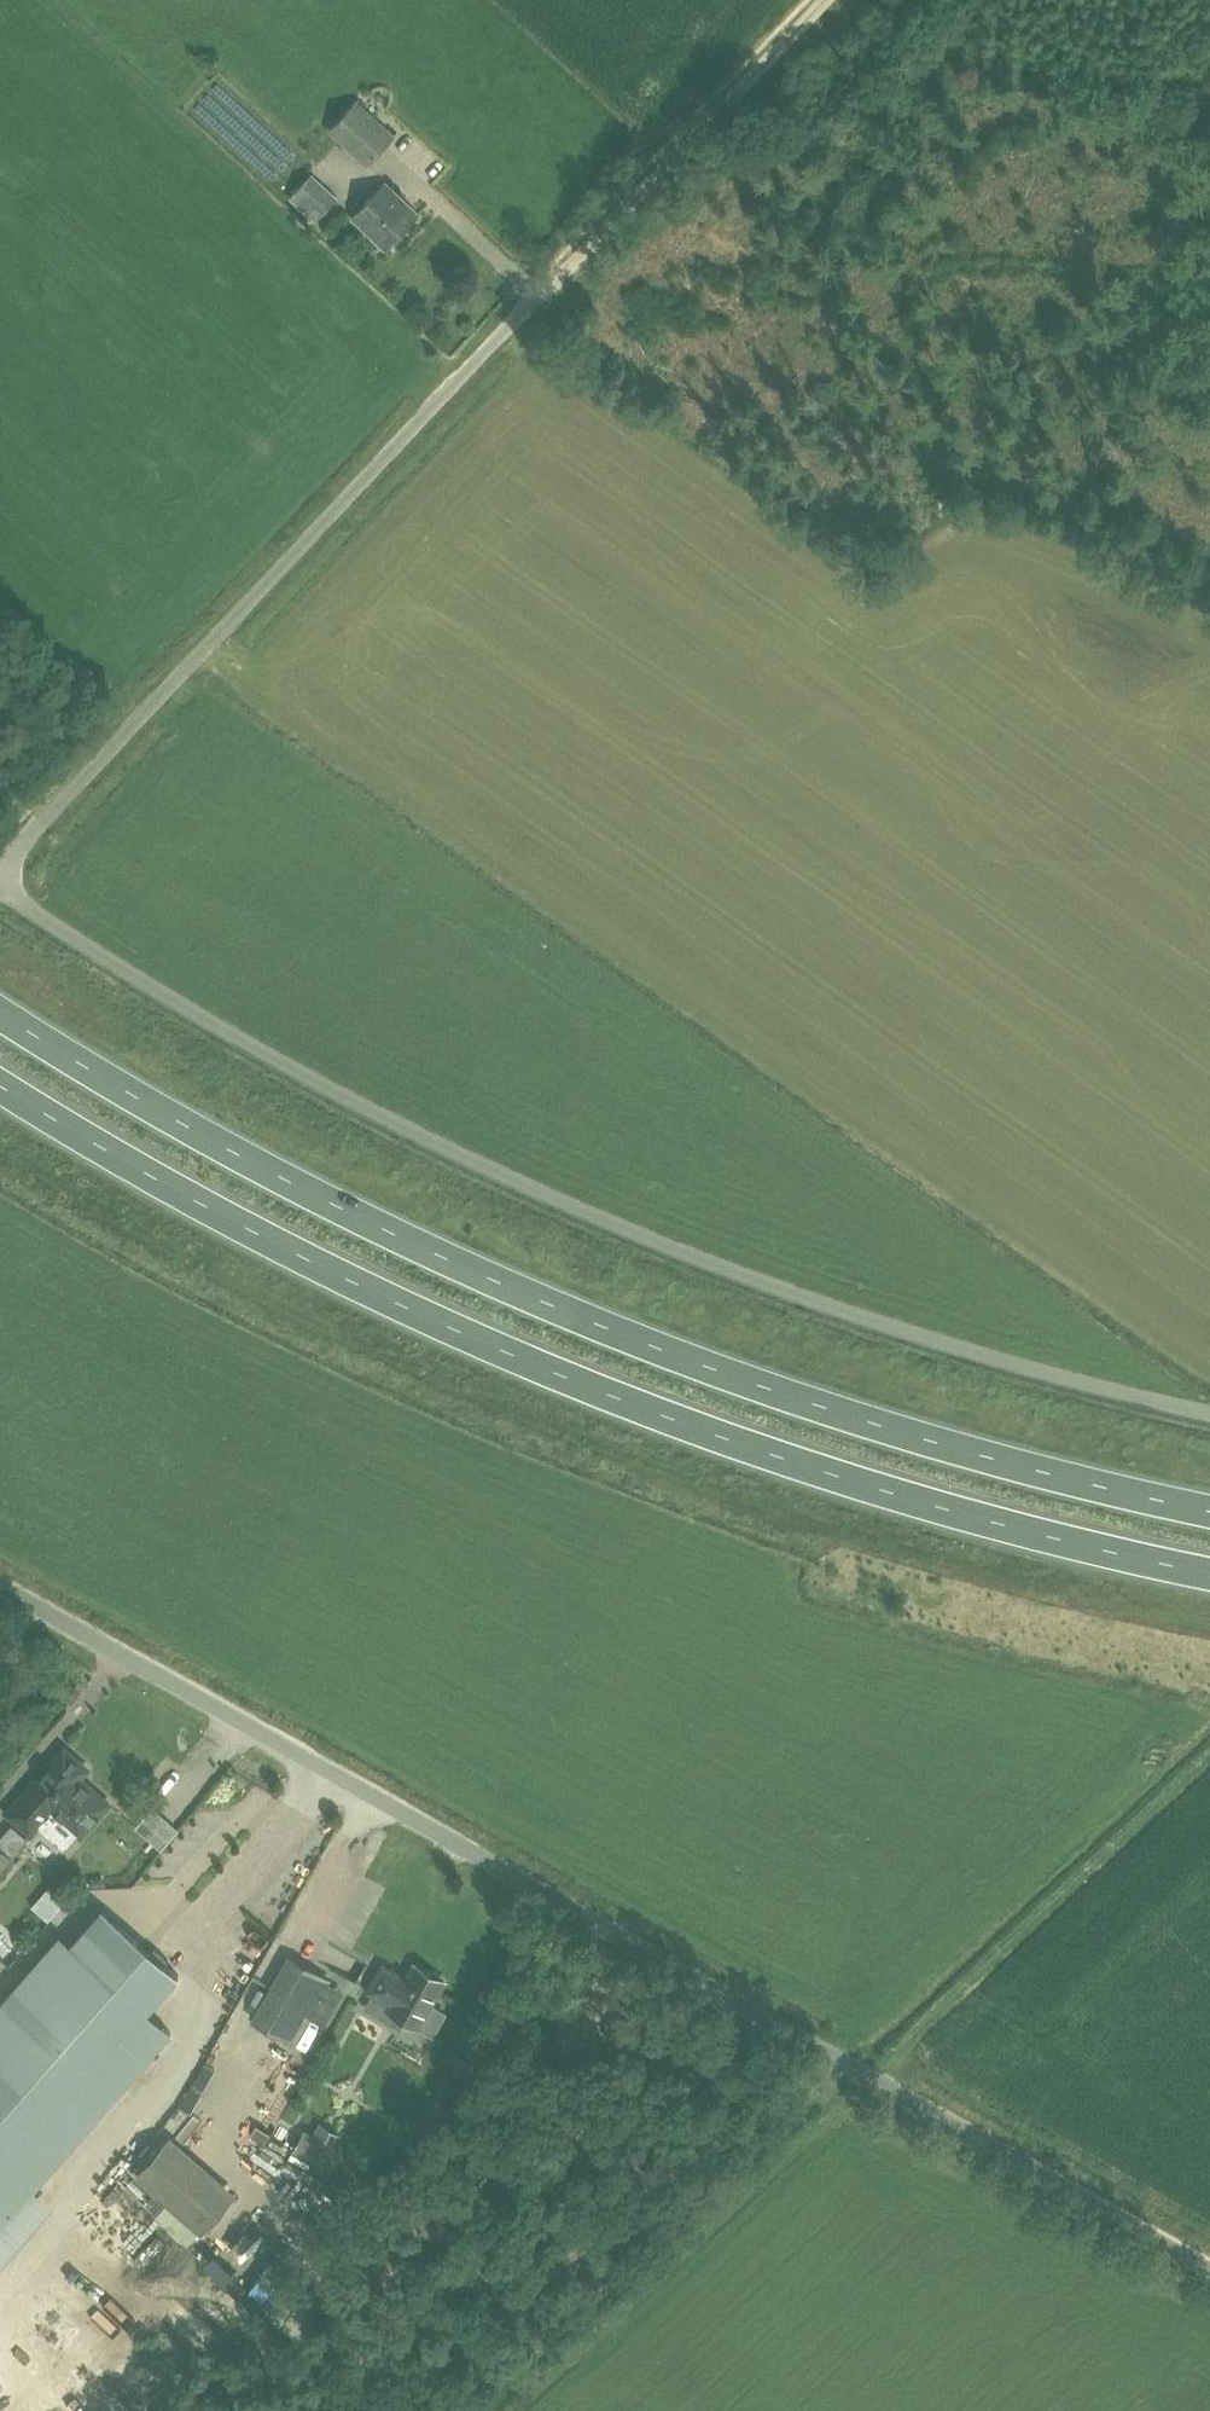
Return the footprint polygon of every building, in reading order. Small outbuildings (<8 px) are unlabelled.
[(395,135),(358,100),(330,130),(367,165),(395,135)] [(337,196),(312,173),(291,197),(316,219),(337,196)] [(386,249),(419,213),(386,182),(352,218),(386,249)] [(61,1749),(7,1811),(31,1832),(39,1824),(66,1848),(79,1833),(77,1831),(82,1825),(85,1825),(88,1824),(90,1823),(93,1821),(95,1820),(96,1817),(98,1815),(99,1813),(100,1810),(100,1807),(100,1805),(106,1798),(87,1782),(86,1783),(80,1777),(85,1771),(82,1768),(82,1765),(81,1763),(80,1761),(79,1759),(77,1757),(75,1756),(73,1754),(71,1753),(69,1753),(67,1752),(64,1752),(61,1749)] [(0,1847),(0,1870),(11,1857),(0,1847)] [(138,1961),(139,1960),(98,1925),(0,2041),(0,2146),(35,2100),(25,2092),(32,2083),(40,2073),(79,2103),(175,1992),(138,1961)] [(326,2018),(338,1998),(323,1989),(328,1979),(291,1958),(257,2018),(294,2039),(311,2010),(326,2018)] [(389,2008),(420,2026),(445,1981),(414,1963),(406,1977),(383,1964),(368,1990),(391,2003),(389,2008)] [(278,2141),(306,2066),(278,2055),(250,2131),(278,2141)] [(332,2147),(339,2134),(321,2124),(314,2137),(305,2132),(295,2150),(331,2169),(341,2151),(332,2147)] [(227,2199),(166,2144),(138,2175),(199,2230),(227,2199)]
